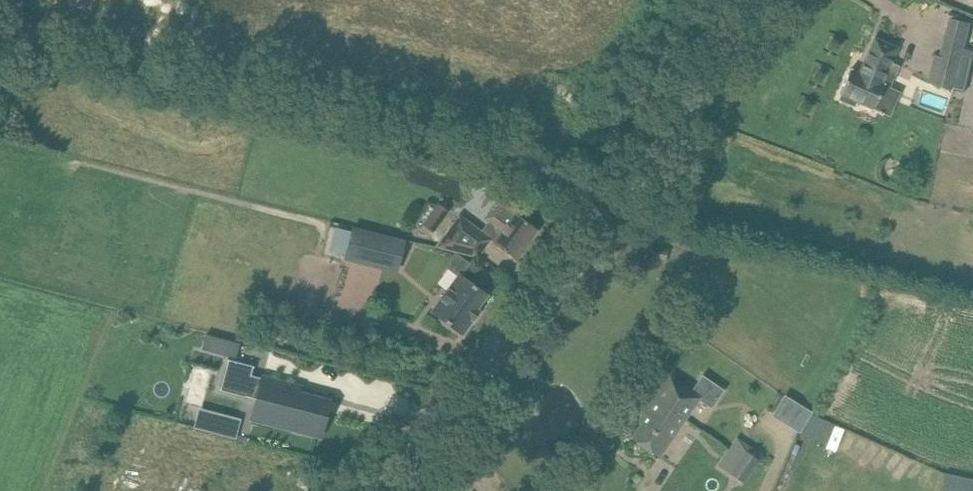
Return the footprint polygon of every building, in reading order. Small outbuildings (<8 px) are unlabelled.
[(841,95),(839,100),(854,106),(856,102),(874,110),(884,86),(890,88),(896,74),(888,70),(898,48),(875,37),(859,72),(851,69),(839,94),(841,95)] [(945,45),(935,84),(966,91),(969,76),(958,73),(964,50),(945,45)] [(469,256),(484,236),(516,259),(537,230),(515,214),(519,208),(502,195),(485,219),(489,222),(482,230),(460,214),(434,247),(469,256)] [(439,204),(422,226),(434,233),(448,210),(439,204)] [(406,240),(352,226),(350,232),(334,228),(329,251),(345,254),(343,259),(398,274),(406,240)] [(480,312),(475,308),(486,294),(460,275),(433,312),(461,334),(472,319),(473,320),(480,312)] [(235,354),(239,340),(207,332),(203,346),(235,354)] [(220,388),(219,390),(271,403),(267,420),(292,426),(291,428),(317,435),(326,401),(296,393),(297,389),(298,389),(299,388),(263,378),(261,384),(249,380),(253,368),(254,366),(227,359),(227,361),(228,361),(220,388)] [(659,457),(698,399),(711,409),(724,390),(702,375),(691,392),(670,377),(640,421),(643,423),(632,439),(659,457)] [(726,449),(717,463),(744,482),(759,460),(745,451),(740,458),(726,449)] [(946,474),(942,490),(972,490),(972,479),(946,474)]
